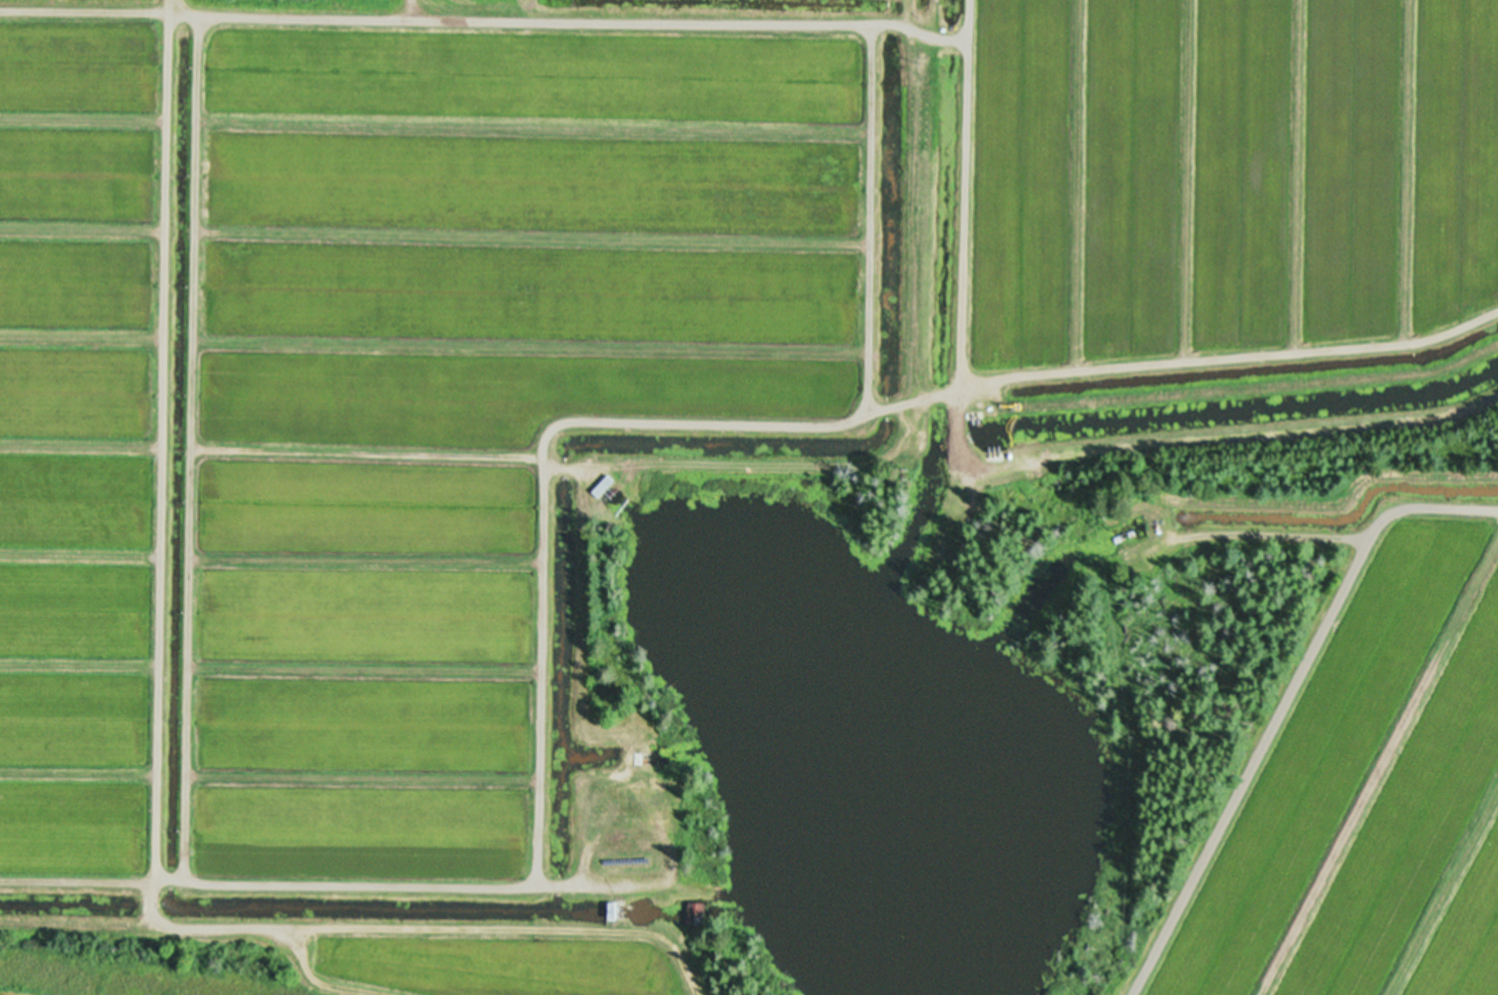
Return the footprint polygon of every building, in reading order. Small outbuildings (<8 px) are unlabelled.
[(611,480),(603,474),(589,493),(597,499),(611,480)] [(649,766),(649,752),(630,752),(630,766),(649,766)] [(606,903),(606,920),(615,920),(615,903),(606,903)] [(702,903),(686,903),(686,925),(702,925),(702,903)]
